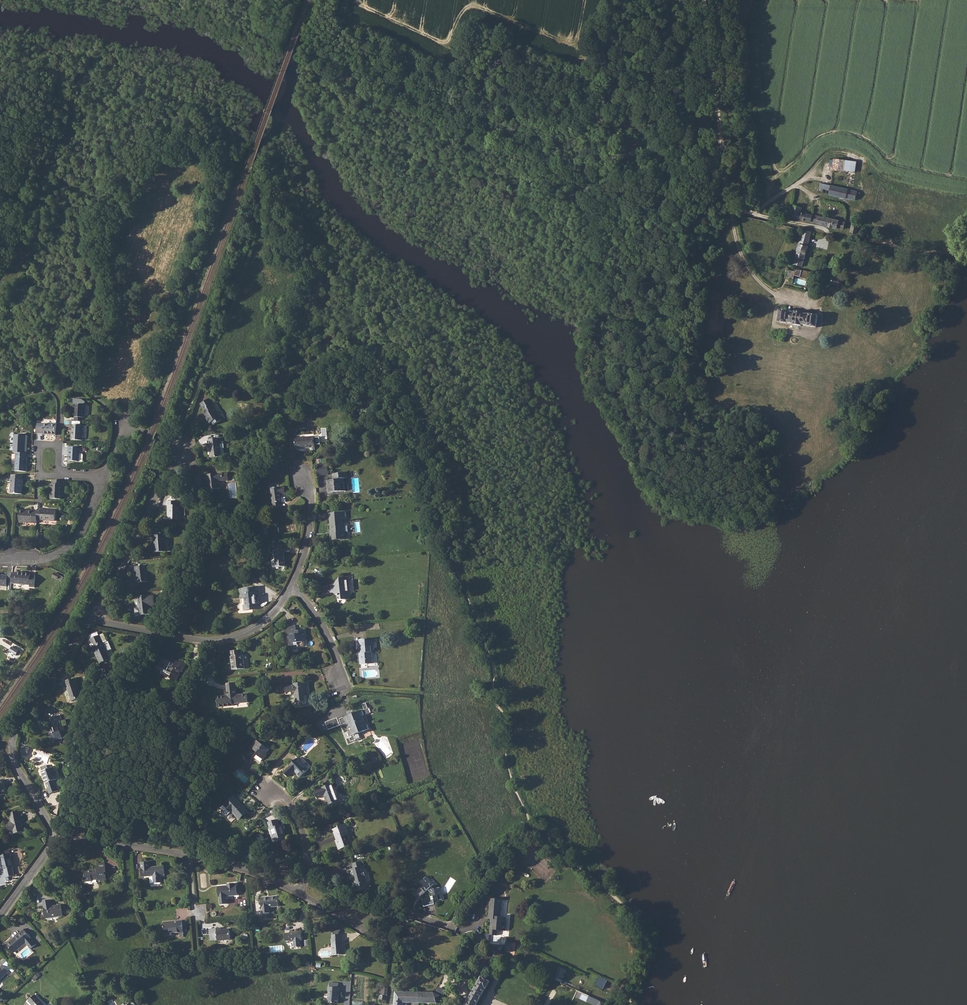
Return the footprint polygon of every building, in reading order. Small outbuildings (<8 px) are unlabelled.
[(664,147),(658,145),(654,160),(660,163),(664,147)] [(856,161),(834,158),(830,186),(820,183),(819,189),(830,191),(828,195),(856,201),(857,191),(850,189),(850,185),(854,185),(856,161)] [(825,218),(801,212),(802,208),(792,205),(789,217),(844,230),(845,222),(839,221),(839,220),(825,217),(825,218)] [(859,224),(852,222),(850,233),(857,234),(859,224)] [(812,232),(802,229),(792,263),(802,265),(812,232)] [(787,271),(786,277),(793,278),(794,275),(800,276),(800,277),(808,279),(810,271),(791,269),(790,271),(788,271),(789,268),(787,266),(785,268),(785,270),(787,271)] [(844,280),(846,278),(844,276),(842,275),(841,278),(833,276),(832,283),(841,285),(842,280),(844,280)] [(795,311),(778,308),(776,321),(793,324),(793,325),(801,326),(801,325),(817,328),(819,315),(802,312),(803,311),(795,310),(795,311)] [(211,386),(206,391),(210,395),(215,389),(211,386)] [(212,404),(209,399),(200,405),(203,410),(202,411),(205,415),(206,414),(207,417),(205,418),(209,424),(212,422),(213,425),(222,420),(212,404)] [(75,417),(75,421),(83,422),(83,418),(84,418),(85,405),(75,404),(74,417),(75,417)] [(44,424),(38,424),(37,433),(43,433),(43,434),(56,435),(56,424),(55,424),(44,424)] [(72,425),(71,440),(82,440),(83,425),(72,425)] [(314,434),(295,436),(296,452),(315,451),(314,434)] [(14,435),(13,452),(16,453),(25,453),(26,435),(14,435)] [(224,453),(223,444),(222,444),(221,438),(208,440),(211,458),(221,457),(223,457),(224,456),(224,455),(224,453)] [(69,447),(69,452),(69,461),(79,461),(79,448),(69,447)] [(25,453),(16,453),(15,471),(26,472),(27,453),(25,453)] [(209,482),(207,482),(208,490),(219,489),(218,481),(223,481),(223,482),(226,481),(228,481),(227,473),(225,473),(217,474),(208,475),(209,482)] [(21,494),(22,487),(21,487),(21,484),(23,484),(23,479),(11,479),(10,483),(11,483),(11,493),(21,494)] [(65,481),(53,480),(53,484),(51,484),(51,498),(61,499),(62,487),(63,487),(65,487),(65,481)] [(327,481),(327,486),(329,486),(329,488),(328,488),(328,493),(345,491),(344,489),(343,484),(344,484),(343,480),(327,481)] [(271,488),(273,510),(281,509),(280,503),(282,503),(281,495),(285,495),(284,488),(280,488),(280,487),(271,488)] [(181,520),(181,512),(180,512),(180,505),(178,505),(178,501),(166,501),(166,505),(167,505),(168,520),(181,520)] [(38,511),(37,520),(41,520),(56,521),(56,510),(42,509),(38,509),(38,511)] [(19,512),(19,522),(37,523),(37,520),(38,511),(24,511),(24,512),(19,512)] [(346,512),(329,514),(330,530),(331,534),(330,534),(330,541),(344,539),(344,533),(343,533),(342,519),(346,518),(346,512)] [(154,539),(155,553),(166,552),(165,538),(164,534),(154,535),(154,539)] [(284,548),(274,550),(276,568),(285,567),(284,553),(284,548)] [(146,565),(134,567),(135,571),(136,571),(137,583),(148,582),(146,565)] [(12,573),(11,583),(30,585),(30,586),(34,587),(35,575),(31,575),(31,573),(17,572),(17,574),(12,573)] [(336,585),(328,586),(329,593),(335,593),(335,595),(337,596),(338,599),(341,599),(342,600),(345,599),(349,595),(348,591),(350,589),(348,587),(347,582),(349,579),(335,580),(336,585)] [(239,589),(240,599),(242,599),(242,606),(243,609),(259,608),(259,604),(256,604),(256,596),(258,596),(258,592),(250,593),(249,588),(239,589)] [(138,597),(139,606),(140,606),(140,608),(139,608),(139,609),(135,609),(135,615),(140,615),(150,614),(149,606),(155,606),(154,596),(148,596),(138,597)] [(289,636),(290,646),(298,645),(298,647),(304,647),(304,642),(307,642),(305,630),(300,630),(299,631),(300,633),(297,634),(296,631),(296,625),(289,626),(290,636),(289,636)] [(99,635),(90,639),(93,647),(92,647),(100,664),(111,659),(103,643),(99,635)] [(374,647),(373,640),(366,641),(366,639),(355,640),(356,650),(359,650),(360,664),(372,664),(371,647),(374,647)] [(241,650),(230,651),(230,662),(231,662),(232,670),(244,669),(243,654),(241,654),(241,650)] [(177,661),(173,659),(173,657),(167,654),(162,658),(160,657),(159,658),(158,659),(157,658),(154,664),(156,666),(154,670),(160,674),(163,669),(161,668),(163,663),(169,667),(166,673),(172,676),(170,679),(176,682),(180,672),(182,673),(186,664),(181,661),(179,662),(177,661)] [(81,698),(75,680),(70,682),(69,680),(64,681),(71,701),(81,698)] [(224,696),(217,697),(218,707),(233,706),(232,704),(247,703),(246,694),(236,695),(235,683),(226,684),(227,695),(227,697),(224,697),(224,696)] [(294,685),(285,685),(286,695),(295,694),(296,703),(307,701),(305,683),(294,684),(294,685)] [(365,731),(363,726),(368,724),(364,715),(370,713),(368,708),(362,711),(353,714),(354,716),(351,717),(350,715),(344,717),(346,724),(348,731),(349,730),(351,736),(354,735),(356,741),(362,739),(360,733),(365,731)] [(52,728),(48,729),(49,735),(51,734),(53,741),(62,738),(61,733),(65,732),(64,726),(62,727),(60,721),(62,720),(60,715),(51,718),(54,727),(54,729),(52,730),(52,728)] [(328,729),(340,725),(338,718),(326,721),(328,729)] [(251,747),(255,750),(258,753),(256,755),(263,760),(268,754),(267,753),(269,750),(255,739),(253,743),(254,744),(251,747)] [(289,767),(284,772),(288,777),(294,771),(300,778),(308,770),(298,758),(289,766),(289,767)] [(53,768),(41,772),(46,784),(50,794),(58,791),(54,781),(57,779),(53,768)] [(338,802),(335,791),(332,784),(321,788),(322,789),(315,791),(317,798),(324,795),(328,806),(338,802)] [(233,812),(239,819),(248,811),(241,803),(240,804),(238,801),(239,800),(235,796),(225,804),(226,804),(225,805),(225,806),(222,808),(228,815),(232,811),(233,812)] [(11,822),(6,823),(8,832),(14,831),(14,834),(24,831),(20,816),(19,816),(18,811),(10,813),(11,822)] [(268,822),(270,829),(272,828),(275,840),(285,837),(282,825),(279,825),(277,819),(268,822)] [(335,841),(339,850),(350,846),(348,841),(344,842),(344,841),(345,841),(345,840),(345,839),(345,838),(344,838),(343,838),(342,836),(350,834),(346,823),(338,826),(338,827),(333,829),(337,840),(335,841)] [(10,853),(0,856),(3,869),(13,867),(10,857),(11,857),(10,853)] [(140,863),(142,877),(153,876),(153,883),(161,883),(160,875),(164,875),(164,866),(150,867),(149,862),(140,863)] [(355,869),(350,870),(356,891),(368,888),(363,867),(362,867),(360,862),(353,864),(355,869)] [(89,867),(84,867),(86,883),(92,882),(92,881),(97,880),(97,883),(106,882),(105,875),(104,876),(104,873),(105,873),(105,864),(97,864),(97,869),(90,869),(89,867)] [(434,889),(433,888),(432,887),(433,886),(425,878),(421,882),(425,887),(423,889),(422,888),(414,895),(418,900),(421,897),(423,898),(422,899),(424,906),(434,904),(434,900),(435,900),(435,902),(442,900),(439,888),(434,889)] [(228,886),(218,887),(219,898),(220,898),(220,905),(227,904),(226,900),(226,897),(237,896),(236,885),(235,885),(235,883),(229,884),(230,886),(228,886)] [(278,896),(260,898),(261,908),(262,908),(262,914),(270,913),(270,912),(269,907),(279,906),(278,896)] [(490,935),(485,935),(484,943),(504,945),(505,936),(497,936),(497,930),(505,931),(508,900),(490,899),(489,916),(491,917),(491,919),(490,935)] [(51,900),(43,901),(44,907),(43,907),(45,918),(63,916),(61,905),(52,906),(51,900)] [(182,921),(164,923),(164,934),(179,932),(179,937),(184,937),(183,931),(182,922),(182,921)] [(209,929),(210,941),(230,940),(229,929),(222,930),(222,928),(209,929)] [(11,942),(7,945),(13,952),(17,949),(18,950),(24,945),(29,950),(35,945),(31,939),(23,930),(20,932),(10,941),(11,942)] [(289,933),(284,933),(285,941),(293,941),(294,941),(295,947),(301,947),(300,940),(302,940),(301,931),(289,932),(289,933)] [(342,939),(341,935),(332,935),(332,940),(331,940),(333,955),(343,955),(342,939)] [(495,951),(492,957),(501,962),(504,956),(495,951)] [(9,972),(3,965),(0,968),(0,980),(9,972)] [(559,968),(554,979),(561,983),(566,971),(559,968)] [(477,1004),(477,1003),(485,989),(486,989),(490,981),(481,977),(481,976),(468,999),(468,1000),(465,1004),(477,1004)] [(595,985),(603,989),(607,980),(599,977),(595,985)] [(328,992),(327,1002),(337,1003),(338,999),(337,999),(338,996),(339,992),(339,987),(328,987),(327,991),(328,992)] [(380,987),(379,1000),(387,1001),(388,987),(380,987)] [(404,1003),(419,1003),(420,992),(395,992),(394,1004),(403,1004),(404,1003)] [(420,992),(419,1003),(436,1003),(440,996),(433,992),(420,992)] [(27,1001),(31,1004),(44,1004),(34,995),(27,1001)] [(590,996),(587,1001),(596,1004),(606,1004),(607,1004),(590,996)]
